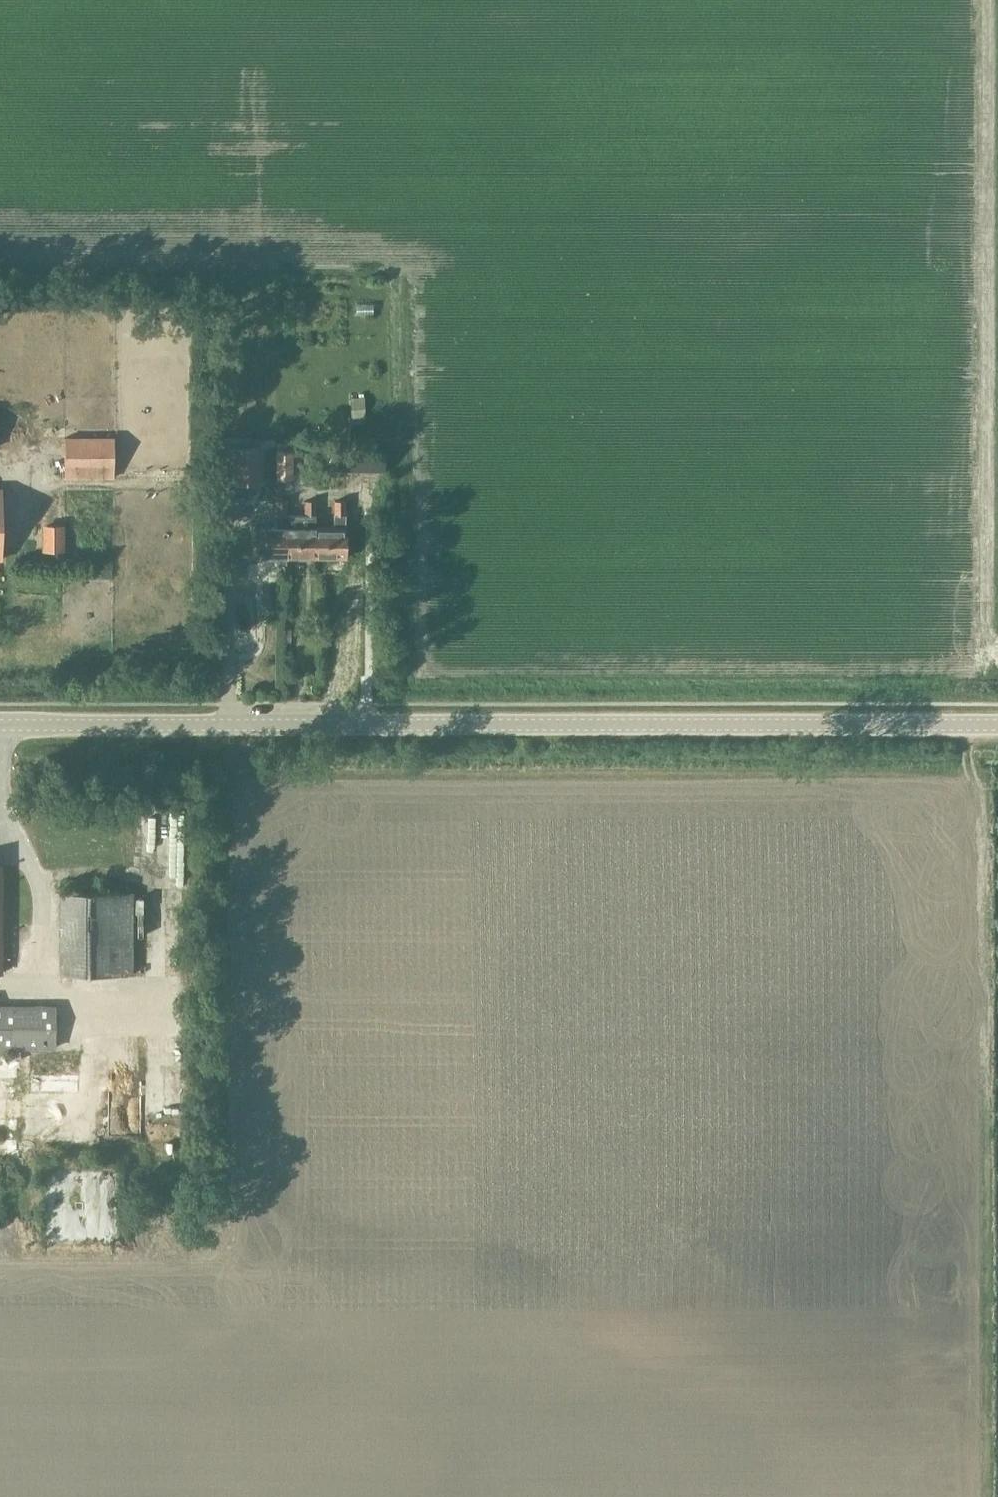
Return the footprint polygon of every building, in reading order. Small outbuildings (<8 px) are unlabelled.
[(114,478),(114,436),(64,436),(64,478),(114,478)] [(336,472),(355,471),(382,471),(382,447),(355,448),(336,448),(336,472)] [(259,449),(231,449),(231,482),(259,482),(259,449)] [(291,478),(291,450),(277,450),(277,478),(291,478)] [(257,539),(257,556),(286,556),(287,525),(288,525),(288,515),(288,500),(275,500),(275,526),(257,526),(257,530),(253,530),(253,539),(257,539)] [(287,525),(286,556),(316,556),(316,525),(317,525),(317,500),(303,500),(303,515),(288,515),(288,525),(287,525)] [(316,525),(316,556),(345,557),(345,526),(347,526),(347,500),(331,500),(331,515),(333,515),(333,525),(317,525),(316,525)] [(42,555),(64,554),(64,527),(41,527),(42,555)] [(133,974),(133,892),(60,891),(59,973),(133,974)] [(55,1048),(56,1005),(0,1004),(0,1048),(55,1048)] [(104,1091),(131,1090),(130,1059),(103,1060),(104,1091)] [(32,1096),(79,1097),(80,1071),(32,1070),(32,1096)] [(20,1115),(0,1114),(0,1163),(19,1163),(20,1115)] [(89,1175),(89,1195),(111,1196),(111,1175),(89,1175)]
